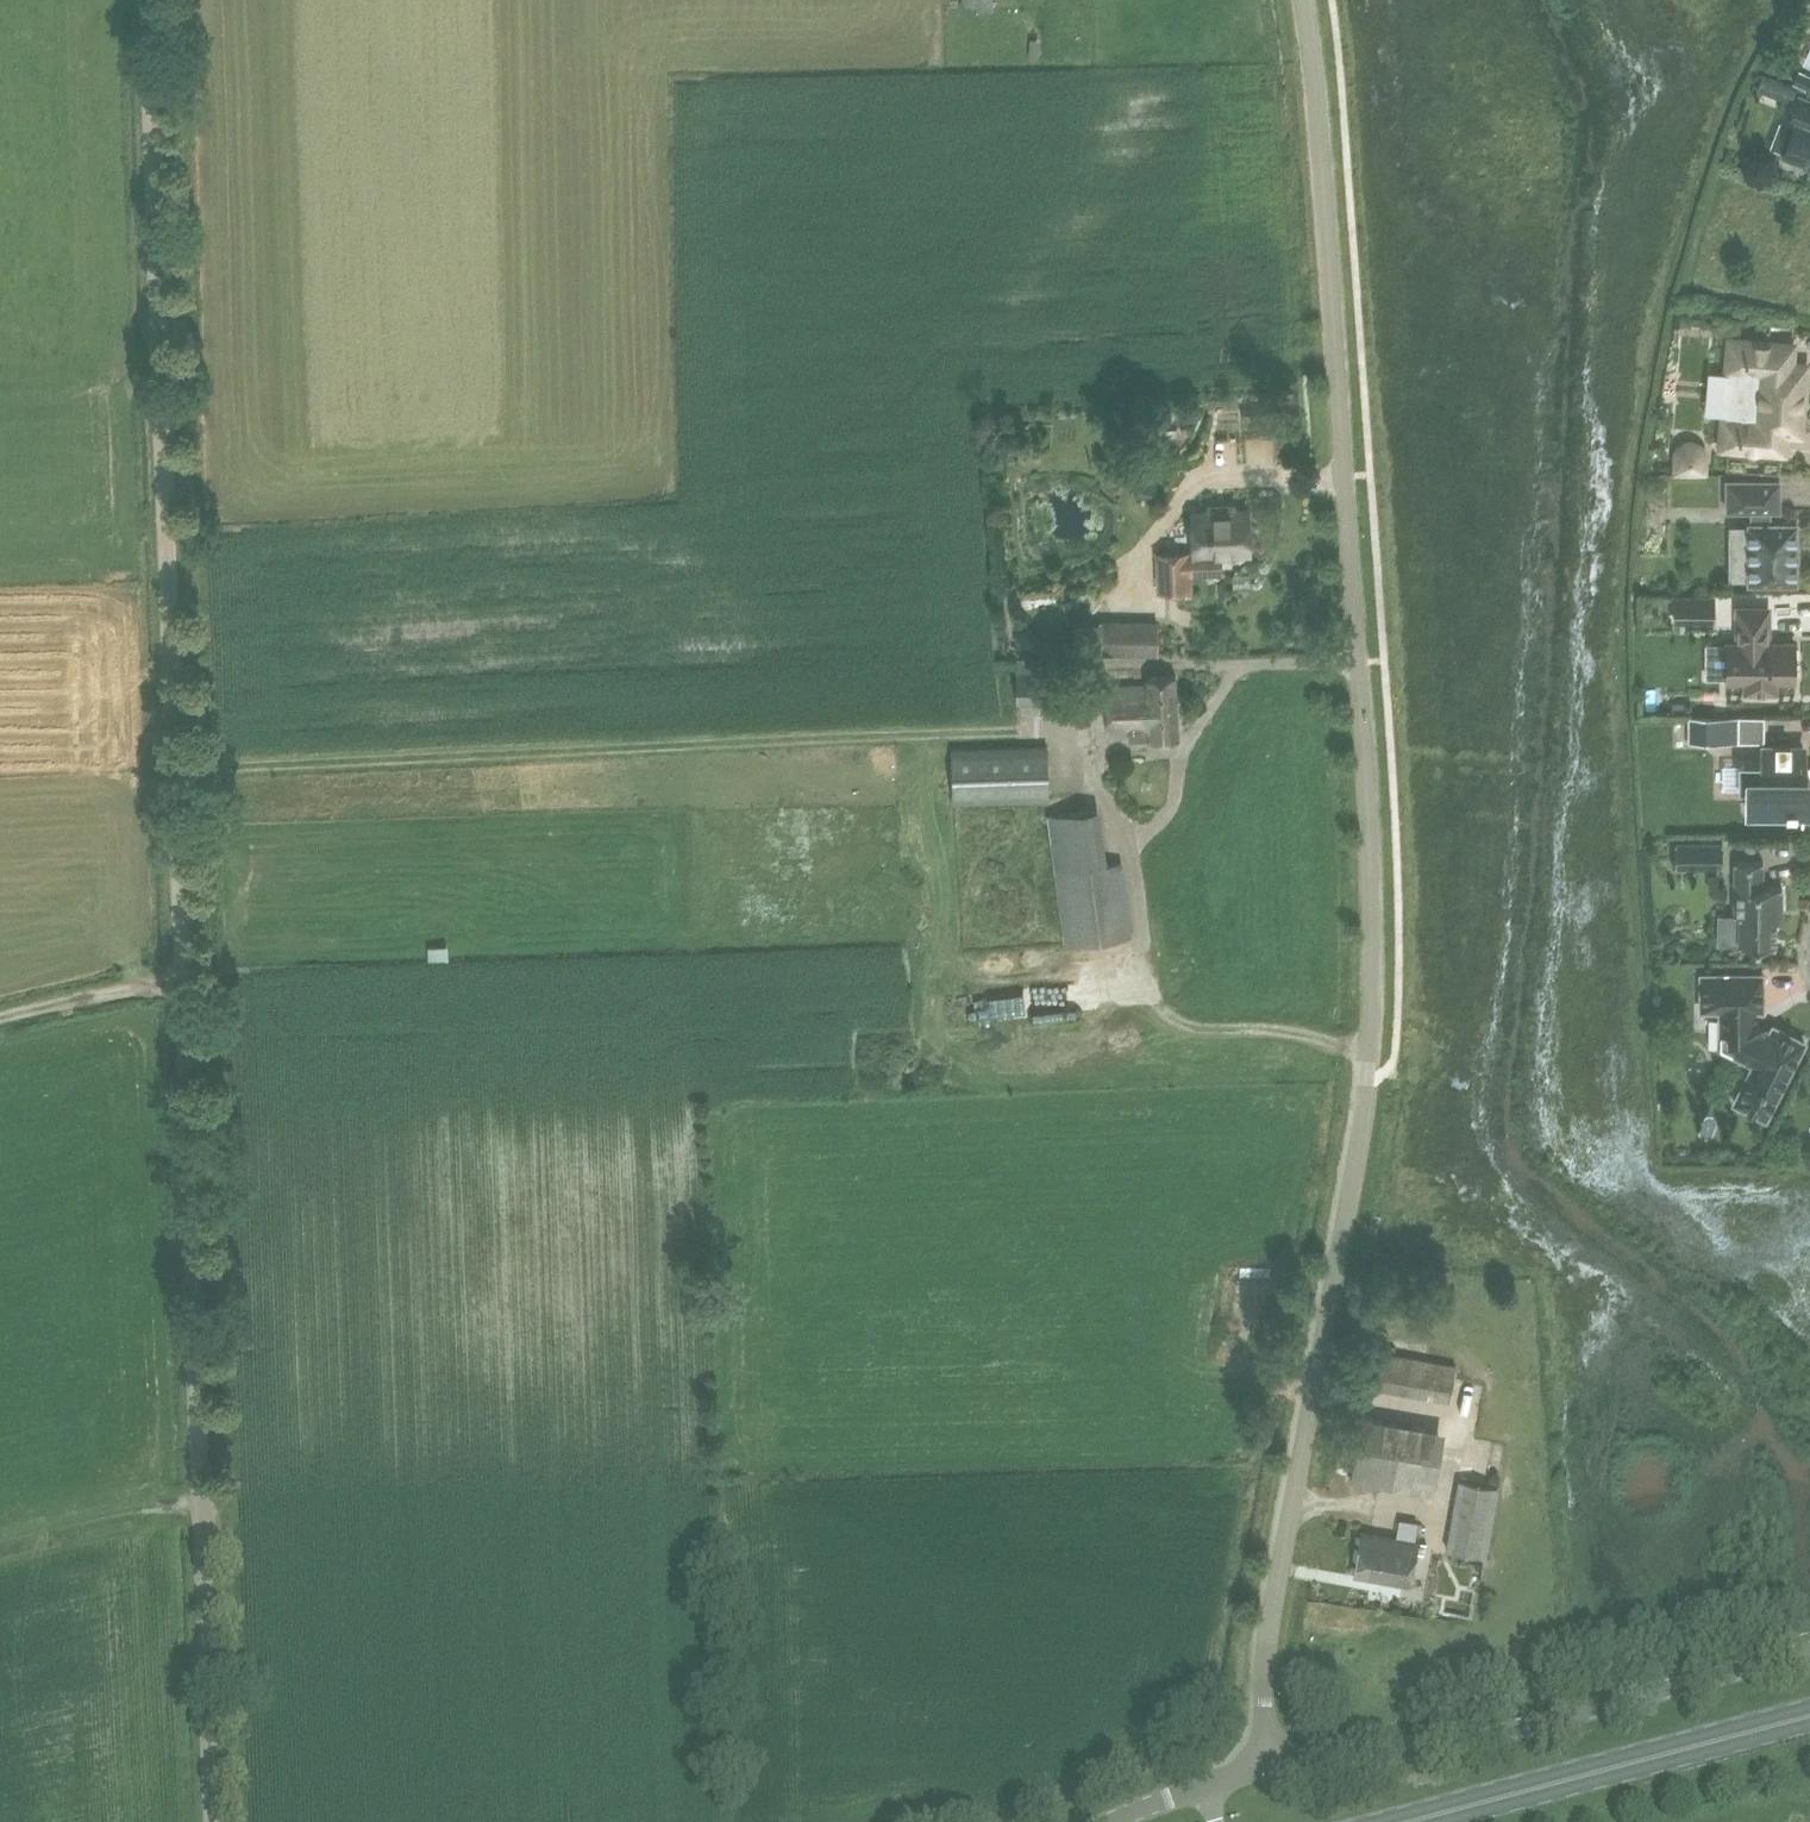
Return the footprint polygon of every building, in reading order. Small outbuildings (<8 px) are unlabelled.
[(963,8),(992,9),(992,0),(963,0),(963,8)] [(1797,70),(1791,83),(1807,91),(1809,85),(1809,76),(1797,70)] [(1763,76),(1758,88),(1796,102),(1790,119),(1795,121),(1782,155),(1809,166),(1809,100),(1799,96),(1801,90),(1763,76)] [(1705,413),(1731,415),(1730,419),(1724,418),(1722,446),(1783,451),(1785,431),(1799,432),(1804,366),(1790,365),(1792,345),(1731,340),(1728,368),(1735,368),(1734,372),(1709,370),(1705,413)] [(1704,470),(1704,456),(1703,452),(1701,448),(1698,445),(1694,443),(1686,443),(1682,445),(1679,448),(1677,452),(1676,456),(1676,470),(1704,470)] [(1726,478),(1726,509),(1752,509),(1752,522),(1748,522),(1748,582),(1797,582),(1797,522),(1769,522),(1769,509),(1780,509),(1780,478),(1726,478)] [(1222,573),(1221,553),(1252,552),(1250,510),(1233,510),(1233,506),(1213,507),(1213,511),(1194,512),(1195,554),(1190,554),(1190,551),(1158,552),(1160,590),(1191,589),(1191,574),(1222,573)] [(1714,596),(1675,596),(1675,620),(1714,620),(1714,596)] [(1727,678),(1743,678),(1743,695),(1779,695),(1779,678),(1795,678),(1795,642),(1769,642),(1769,608),(1738,608),(1738,642),(1727,642),(1727,678)] [(1158,625),(1102,625),(1102,653),(1158,653),(1158,625)] [(1017,658),(1018,702),(1056,702),(1056,658),(1017,658)] [(1128,738),(1142,738),(1149,737),(1149,738),(1178,737),(1175,675),(1146,676),(1146,683),(1105,684),(1107,733),(1128,732),(1128,738)] [(1763,739),(1764,716),(1690,716),(1690,741),(1763,739)] [(1786,741),(1786,719),(1769,719),(1769,741),(1786,741)] [(1047,746),(952,749),(953,801),(1049,798),(1047,746)] [(1744,788),(1749,788),(1749,803),(1749,812),(1764,812),(1787,812),(1787,813),(1796,813),(1796,812),(1802,812),(1802,813),(1803,813),(1809,813),(1809,765),(1809,769),(1803,769),(1803,746),(1764,746),(1764,764),(1744,764),(1744,779),(1744,788)] [(1103,863),(1096,808),(1050,814),(1066,942),(1130,934),(1121,861),(1103,863)] [(983,829),(964,828),(964,840),(983,841),(983,829)] [(1723,866),(1723,842),(1675,842),(1675,866),(1723,866)] [(1739,943),(1776,943),(1776,909),(1782,909),(1782,887),(1763,887),(1763,861),(1735,861),(1735,915),(1739,915),(1739,943)] [(450,936),(430,938),(431,951),(451,949),(450,936)] [(1720,1009),(1720,1032),(1729,1032),(1737,1045),(1733,1053),(1754,1063),(1734,1102),(1766,1118),(1805,1041),(1773,1025),(1769,1031),(1763,1028),(1764,1027),(1757,1016),(1756,1017),(1756,1009),(1763,1009),(1763,973),(1701,974),(1701,1009),(1720,1009)] [(1450,1392),(1455,1364),(1379,1351),(1374,1378),(1450,1392)] [(1350,1479),(1434,1493),(1445,1430),(1361,1416),(1350,1479)] [(1485,1554),(1497,1487),(1459,1480),(1447,1547),(1485,1554)] [(1418,1541),(1416,1540),(1419,1522),(1400,1519),(1397,1537),(1362,1530),(1354,1575),(1410,1585),(1418,1541)]
